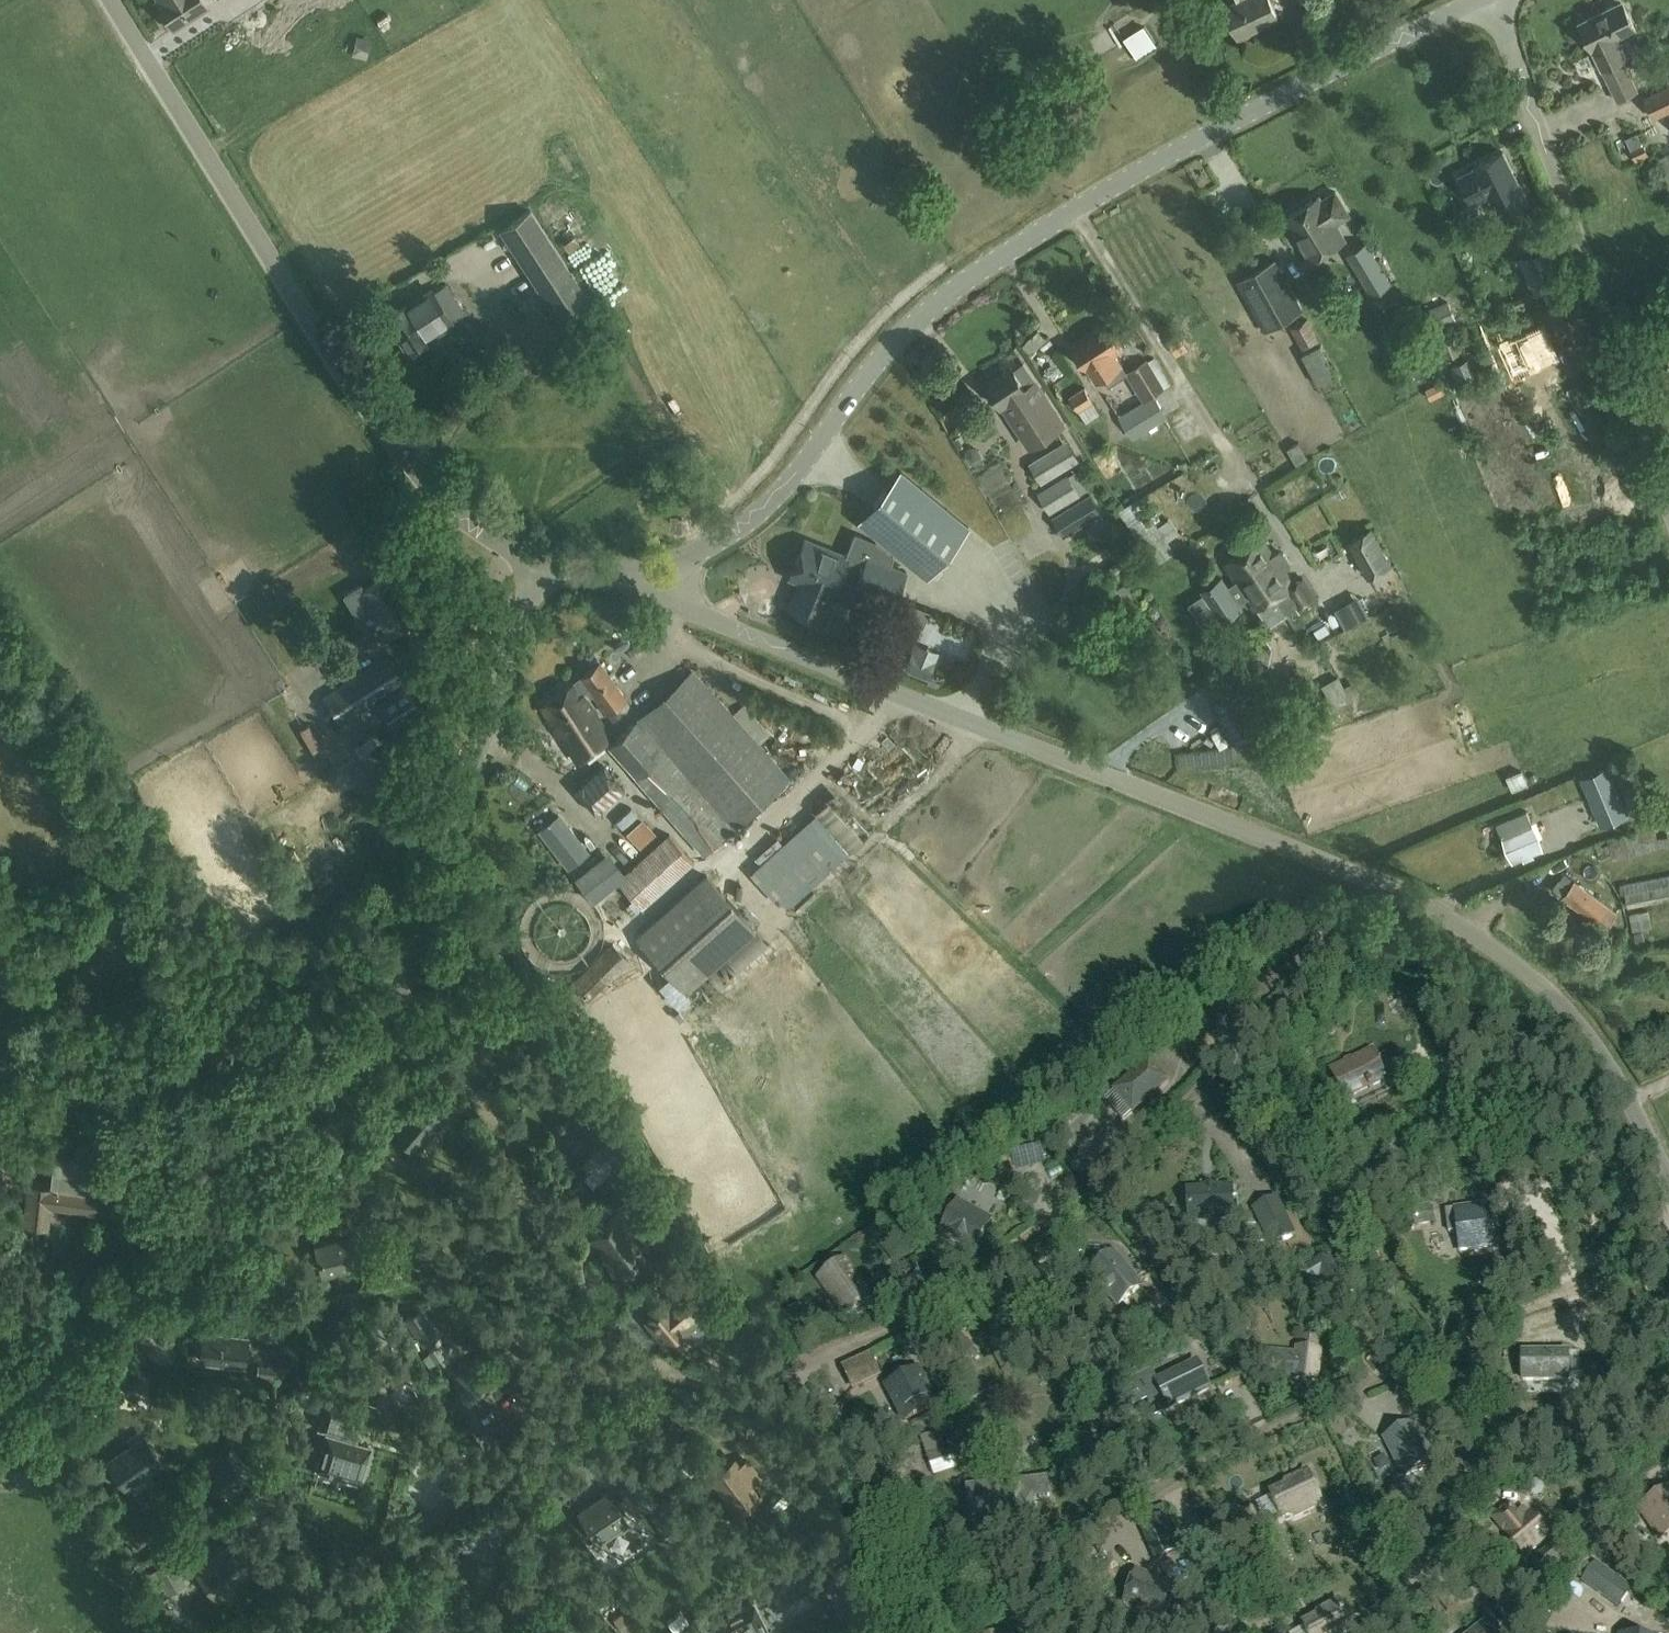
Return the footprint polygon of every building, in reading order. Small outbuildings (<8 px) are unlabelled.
[(156,1),(174,28),(208,6),(204,0),(158,0),(156,1)] [(1238,1),(1225,8),(1238,37),(1280,17),(1271,0),(1238,0),(1238,1)] [(1623,59),(1622,59),(1612,39),(1632,29),(1619,3),(1580,23),(1603,68),(1602,69),(1618,100),(1638,91),(1623,59)] [(1134,56),(1154,45),(1142,20),(1121,31),(1134,56)] [(369,40),(359,37),(355,52),(366,55),(369,40)] [(1668,111),(1668,85),(1643,98),(1654,119),(1668,111)] [(1645,143),(1630,150),(1636,161),(1650,154),(1645,143)] [(1467,172),(1459,176),(1466,189),(1472,202),(1481,198),(1489,194),(1494,204),(1499,215),(1514,208),(1528,200),(1515,176),(1503,152),(1489,159),(1475,166),(1475,167),(1467,172)] [(1319,196),(1285,217),(1312,260),(1346,240),(1336,223),(1350,215),(1336,192),(1322,200),(1319,196)] [(1552,216),(1547,203),(1535,207),(1541,221),(1552,216)] [(590,301),(531,210),(500,230),(560,321),(590,301)] [(1519,259),(1534,295),(1570,280),(1555,244),(1519,259)] [(1376,288),(1353,251),(1334,262),(1357,300),(1376,288)] [(1302,308),(1276,261),(1239,281),(1265,329),(1302,308)] [(532,366),(556,352),(518,283),(494,296),(532,366)] [(451,325),(454,324),(432,289),(387,318),(407,349),(410,347),(413,352),(414,352),(427,343),(424,338),(449,321),(451,325)] [(1426,311),(1434,330),(1457,320),(1448,301),(1426,311)] [(1297,320),(1285,331),(1300,348),(1313,337),(1297,320)] [(1126,371),(1122,365),(1123,364),(1116,353),(1126,347),(1111,325),(1076,348),(1097,381),(1103,378),(1108,386),(1127,374),(1143,401),(1165,388),(1164,386),(1170,383),(1155,356),(1148,360),(1147,359),(1126,371)] [(1439,334),(1450,363),(1459,359),(1449,330),(1439,334)] [(1169,340),(1178,354),(1187,348),(1178,335),(1169,340)] [(1061,371),(1068,367),(1057,344),(1031,356),(1050,396),(1069,388),(1061,371)] [(1452,367),(1459,385),(1476,379),(1469,360),(1452,367)] [(1025,363),(992,385),(1032,448),(1066,427),(1025,363)] [(1338,375),(1334,367),(1315,377),(1319,385),(1338,375)] [(1432,399),(1446,392),(1440,382),(1427,388),(1432,399)] [(1084,386),(1069,397),(1079,411),(1094,401),(1084,386)] [(1134,438),(1168,416),(1154,395),(1120,416),(1134,438)] [(1067,440),(1029,463),(1042,484),(1080,460),(1067,440)] [(982,455),(977,447),(971,446),(966,449),(965,455),(970,463),(976,464),(981,460),(982,455)] [(684,480),(693,473),(687,465),(678,471),(684,480)] [(927,578),(970,526),(901,469),(857,521),(927,578)] [(1068,473),(1037,493),(1051,514),(1081,495),(1080,494),(1089,489),(1077,470),(1069,475),(1068,473)] [(1090,494),(1053,518),(1064,536),(1085,523),(1092,535),(1109,524),(1090,494)] [(1119,510),(1155,565),(1176,551),(1168,540),(1179,533),(1170,518),(1159,525),(1140,497),(1119,510)] [(1350,539),(1368,574),(1390,562),(1371,527),(1350,539)] [(894,558),(876,542),(856,534),(846,558),(806,541),(791,577),(806,584),(802,594),(798,592),(791,610),(819,621),(831,594),(833,595),(834,592),(852,600),(857,588),(894,604),(907,573),(891,566),(894,558)] [(1285,552),(1278,551),(1273,555),(1264,540),(1226,564),(1237,581),(1229,586),(1223,576),(1201,590),(1223,622),(1244,608),(1241,603),(1248,598),(1256,610),(1259,608),(1270,625),(1287,613),(1287,612),(1297,606),(1298,609),(1317,596),(1305,578),(1293,586),(1286,576),(1290,573),(1288,569),(1289,567),(1290,565),(1291,563),(1290,561),(1285,552)] [(361,583),(342,595),(365,632),(382,622),(390,635),(418,617),(391,573),(365,589),(361,583)] [(859,648),(865,634),(851,628),(845,642),(859,648)] [(915,642),(904,669),(927,679),(938,652),(915,642)] [(325,696),(342,723),(406,683),(389,656),(325,696)] [(591,697),(595,694),(607,712),(613,721),(622,714),(616,706),(626,697),(601,663),(575,680),(543,706),(578,760),(611,736),(584,694),(587,692),(591,697)] [(694,668),(607,745),(704,855),(791,778),(694,668)] [(1212,703),(1238,750),(1267,734),(1263,726),(1283,715),(1261,676),(1212,703)] [(1329,709),(1361,692),(1355,681),(1344,687),(1340,680),(1323,689),(1327,695),(1323,698),(1329,709)] [(407,684),(379,701),(395,726),(422,709),(407,684)] [(1219,723),(1208,728),(1217,748),(1227,744),(1219,723)] [(309,757),(321,752),(309,727),(298,733),(309,757)] [(550,733),(539,741),(551,757),(562,749),(550,733)] [(1609,766),(1582,777),(1601,823),(1628,813),(1609,766)] [(1630,779),(1625,767),(1616,771),(1621,783),(1630,779)] [(1513,791),(1528,785),(1521,769),(1506,775),(1513,791)] [(1622,787),(1632,813),(1643,810),(1633,783),(1622,787)] [(785,907),(841,855),(801,811),(745,863),(785,907)] [(1498,823),(1513,861),(1523,857),(1524,859),(1533,856),(1533,854),(1544,849),(1539,836),(1533,825),(1528,811),(1498,823)] [(557,816),(537,832),(568,870),(588,854),(557,816)] [(645,818),(625,827),(634,847),(655,838),(645,818)] [(833,834),(843,856),(867,845),(857,823),(833,834)] [(1597,843),(1601,860),(1617,856),(1617,859),(1668,847),(1668,825),(1597,843)] [(669,833),(617,879),(636,901),(643,908),(694,862),(669,833)] [(616,877),(598,854),(574,874),(592,896),(616,877)] [(757,929),(707,873),(636,936),(687,993),(757,929)] [(1620,885),(1621,892),(1625,892),(1628,906),(1668,898),(1668,875),(1620,885)] [(1560,878),(1552,888),(1560,895),(1568,885),(1560,878)] [(1617,913),(1575,881),(1563,897),(1605,929),(1617,913)] [(1630,914),(1633,931),(1650,928),(1647,911),(1630,914)] [(1643,931),(1634,932),(1637,945),(1646,944),(1643,931)] [(612,943),(571,983),(587,999),(628,960),(612,943)] [(1373,1051),(1331,1070),(1346,1101),(1387,1082),(1373,1051)] [(1150,1063),(1113,1093),(1131,1114),(1168,1084),(1150,1063)] [(416,1149),(445,1115),(423,1095),(394,1129),(416,1149)] [(593,1187),(624,1158),(607,1140),(582,1164),(590,1173),(585,1178),(593,1187)] [(96,1213),(101,1169),(88,1167),(88,1161),(54,1156),(51,1184),(28,1182),(23,1225),(49,1227),(51,1207),(96,1213)] [(1232,1186),(1185,1189),(1187,1225),(1235,1221),(1232,1186)] [(1457,1233),(1459,1255),(1495,1251),(1489,1204),(1453,1208),(1453,1210),(1445,1212),(1448,1234),(1457,1233)] [(974,1252),(990,1223),(958,1205),(941,1233),(946,1236),(945,1237),(969,1251),(970,1249),(974,1252)] [(1433,1224),(1432,1211),(1431,1208),(1413,1210),(1415,1226),(1432,1224),(1433,1224)] [(624,1214),(589,1239),(603,1258),(606,1257),(619,1275),(649,1254),(641,1244),(643,1242),(624,1214)] [(1287,1220),(1263,1232),(1271,1246),(1295,1234),(1287,1220)] [(323,1272),(366,1262),(359,1236),(317,1247),(323,1272)] [(1119,1306),(1141,1289),(1113,1255),(1092,1273),(1119,1306)] [(874,1299),(847,1258),(816,1279),(843,1320),(874,1299)] [(1316,1265),(1303,1272),(1307,1278),(1310,1284),(1315,1281),(1320,1278),(1323,1284),(1326,1289),(1334,1285),(1341,1280),(1335,1269),(1328,1258),(1316,1265)] [(388,1271),(390,1280),(402,1277),(400,1268),(388,1271)] [(669,1300),(644,1321),(665,1348),(691,1326),(689,1324),(701,1314),(702,1312),(702,1311),(703,1310),(703,1309),(703,1308),(702,1305),(701,1303),(700,1301),(697,1298),(696,1296),(695,1295),(693,1293),(691,1292),(687,1290),(686,1289),(685,1289),(683,1289),(682,1290),(670,1301),(669,1300)] [(406,1318),(424,1345),(439,1335),(420,1308),(406,1318)] [(245,1336),(202,1329),(198,1358),(241,1364),(245,1336)] [(447,1354),(442,1346),(431,1353),(436,1361),(447,1354)] [(494,1349),(453,1377),(470,1403),(511,1375),(494,1349)] [(1296,1380),(1319,1383),(1323,1352),(1300,1350),(1299,1355),(1268,1351),(1265,1375),(1296,1379),(1296,1380)] [(1572,1362),(1568,1359),(1568,1352),(1521,1352),(1521,1383),(1568,1383),(1568,1377),(1573,1374),(1572,1362)] [(878,1377),(867,1358),(844,1370),(854,1389),(878,1377)] [(1153,1383),(1140,1389),(1155,1419),(1168,1412),(1169,1414),(1211,1392),(1195,1361),(1153,1383)] [(920,1368),(883,1387),(903,1425),(939,1406),(920,1368)] [(251,1369),(250,1382),(272,1384),(273,1371),(251,1369)] [(356,1438),(363,1412),(328,1402),(321,1428),(356,1438)] [(1382,1439),(1403,1481),(1435,1465),(1414,1423),(1382,1439)] [(946,1445),(929,1451),(938,1477),(1000,1455),(999,1453),(1000,1453),(992,1430),(974,1436),(973,1431),(945,1441),(946,1445)] [(318,1467),(337,1473),(335,1478),(339,1479),(341,1474),(361,1480),(370,1448),(328,1435),(318,1467)] [(162,1461),(144,1436),(110,1460),(127,1485),(162,1461)] [(700,1464),(676,1445),(668,1456),(692,1474),(700,1464)] [(221,1473),(205,1484),(215,1500),(248,1478),(230,1452),(215,1463),(221,1473)] [(760,1495),(734,1460),(712,1476),(737,1511),(760,1495)] [(1308,1470),(1283,1481),(1281,1486),(1267,1492),(1280,1522),(1292,1517),(1296,1520),(1324,1507),(1308,1470)] [(641,1476),(628,1485),(637,1498),(650,1489),(641,1476)] [(966,1488),(968,1502),(965,1502),(969,1537),(982,1536),(983,1541),(1037,1528),(1032,1501),(1049,1497),(1048,1479),(966,1488)] [(1636,1509),(1659,1543),(1668,1536),(1668,1487),(1636,1509)] [(608,1490),(577,1512),(598,1544),(630,1522),(608,1490)] [(1491,1518),(1507,1537),(1524,1556),(1548,1537),(1529,1515),(1525,1519),(1520,1513),(1518,1514),(1508,1503),(1491,1518)] [(1162,1519),(1142,1527),(1155,1556),(1175,1548),(1162,1519)] [(684,1529),(676,1536),(685,1547),(693,1541),(684,1529)] [(169,1548),(174,1557),(184,1551),(178,1543),(169,1548)] [(232,1544),(200,1569),(222,1596),(253,1571),(232,1544)] [(1542,1563),(1548,1572),(1565,1559),(1558,1550),(1542,1563)] [(168,1557),(144,1572),(158,1594),(182,1579),(168,1557)] [(1618,1609),(1632,1590),(1596,1563),(1582,1582),(1618,1609)] [(1180,1592),(1139,1576),(1128,1607),(1140,1612),(1138,1616),(1167,1626),(1180,1592)] [(1338,1600),(1308,1615),(1310,1618),(1300,1623),(1306,1632),(1356,1632),(1338,1600)] [(733,1623),(739,1632),(777,1632),(764,1607),(733,1623)] [(1470,1632),(1497,1632),(1487,1620),(1470,1632)]
